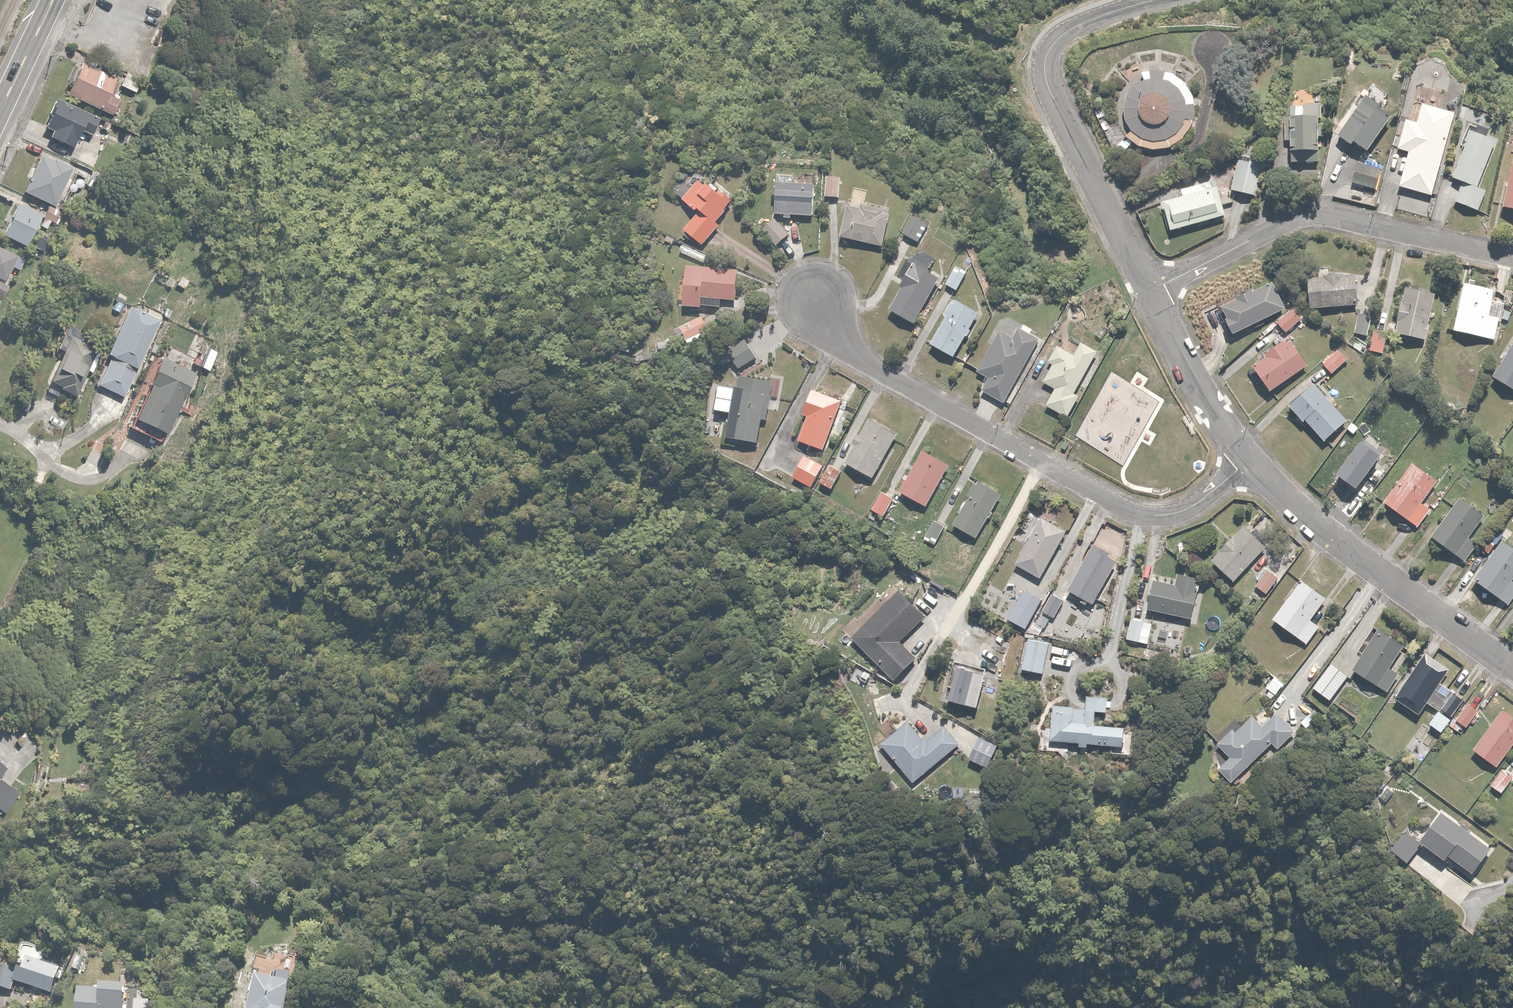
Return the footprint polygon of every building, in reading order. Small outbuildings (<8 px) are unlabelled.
[(171,30),(158,25),(150,42),(164,48),(171,30)] [(118,78),(80,61),(67,94),(113,114),(118,102),(109,98),(118,78)] [(126,71),(119,86),(136,94),(143,79),(126,71)] [(1131,129),(1133,131),(1127,137),(1129,139),(1132,142),(1135,144),(1138,145),(1141,147),(1144,148),(1147,149),(1151,149),(1154,150),(1157,150),(1161,149),(1164,149),(1168,148),(1171,147),(1174,145),(1177,143),(1180,141),(1182,139),(1185,137),(1187,134),(1189,131),(1191,128),(1192,125),(1193,122),(1194,118),(1194,116),(1195,115),(1195,112),(1195,108),(1195,105),(1194,101),(1193,98),(1192,95),(1190,92),(1189,89),(1187,86),(1184,83),(1182,81),(1179,79),(1176,77),(1173,75),(1170,73),(1167,72),(1164,71),(1160,71),(1157,71),(1153,71),(1150,71),(1147,72),(1143,73),(1146,82),(1144,83),(1142,84),(1139,86),(1137,87),(1135,89),(1133,91),(1131,93),(1130,95),(1129,97),(1127,99),(1127,102),(1126,104),(1125,107),(1125,109),(1125,112),(1125,115),(1126,117),(1126,120),(1127,122),(1128,125),(1129,127),(1131,129)] [(1456,115),(1441,111),(1447,90),(1416,82),(1405,122),(1398,149),(1409,152),(1399,188),(1415,192),(1413,200),(1428,204),(1430,195),(1434,196),(1456,115)] [(1390,114),(1364,97),(1338,135),(1352,145),(1354,141),(1369,152),(1393,116),(1390,114)] [(99,119),(54,99),(43,127),(50,130),(47,137),(72,147),(79,129),(92,135),(99,119)] [(1321,162),(1321,107),(1292,107),(1291,162),(1321,162)] [(1462,181),(1454,201),(1479,211),(1487,191),(1480,187),(1498,140),(1470,129),(1463,146),(1465,147),(1453,177),(1462,181)] [(22,191),(50,205),(40,226),(47,229),(51,220),(58,224),(65,210),(56,206),(74,169),(41,153),(22,191)] [(1264,160),(1240,155),(1232,191),(1257,196),(1264,160)] [(1358,163),(1352,183),(1376,190),(1382,170),(1358,163)] [(1503,207),(1512,209),(1512,164),(1503,207)] [(796,176),(778,175),(776,214),(785,215),(785,220),(792,220),(793,215),(814,216),(816,184),(795,183),(796,176)] [(842,177),(827,176),(826,198),(841,199),(842,177)] [(678,196),(698,212),(684,230),(702,245),(739,199),(714,179),(710,184),(701,177),(694,187),(689,183),(678,196)] [(1184,197),(1164,202),(1172,233),(1226,218),(1218,187),(1211,188),(1210,184),(1182,192),(1184,197)] [(43,215),(18,203),(2,235),(27,247),(43,215)] [(862,210),(847,207),(840,237),(884,246),(890,217),(883,216),(885,210),(863,206),(862,210)] [(931,225),(915,216),(904,234),(920,244),(931,225)] [(775,218),(762,230),(774,244),(787,233),(775,218)] [(13,280),(17,281),(27,260),(22,258),(0,247),(0,278),(12,284),(13,280)] [(916,324),(941,280),(912,264),(900,287),(902,288),(890,310),(916,324)] [(738,268),(687,266),(685,307),(702,308),(702,299),(736,300),(738,268)] [(968,272),(956,266),(947,285),(958,291),(968,272)] [(1357,275),(1310,276),(1311,308),(1358,306),(1357,275)] [(4,299),(10,287),(0,282),(0,297),(4,299)] [(1487,316),(1493,290),(1465,283),(1454,331),(1493,340),(1499,318),(1487,316)] [(1237,301),(1224,307),(1229,317),(1225,319),(1233,334),(1287,309),(1275,284),(1254,294),(1253,291),(1237,299),(1237,301)] [(1405,287),(1394,332),(1425,340),(1436,294),(1405,287)] [(955,358),(979,314),(954,299),(944,316),(947,317),(931,345),(955,358)] [(136,308),(130,305),(106,355),(110,357),(96,387),(126,401),(167,315),(139,302),(136,308)] [(1304,319),(1294,308),(1277,323),(1287,334),(1304,319)] [(1357,313),(1354,333),(1370,336),(1373,315),(1357,313)] [(680,342),(686,340),(688,345),(705,337),(703,331),(709,328),(704,316),(674,331),(680,342)] [(64,352),(49,382),(76,395),(87,370),(92,372),(107,342),(79,328),(74,337),(64,332),(56,348),(64,352)] [(1005,404),(1040,339),(1020,328),(1014,340),(998,332),(977,372),(986,377),(984,382),(987,383),(982,392),(1005,404)] [(1374,329),(1370,343),(1382,346),(1386,333),(1374,329)] [(1353,334),(1346,342),(1364,356),(1371,348),(1353,334)] [(1273,393),(1309,365),(1289,337),(1282,342),(1279,338),(1273,342),(1277,347),(1264,356),(1266,358),(1253,368),(1273,393)] [(757,358),(746,340),(721,355),(732,373),(757,358)] [(1075,394),(1099,351),(1083,342),(1076,356),(1058,346),(1049,363),(1053,365),(1043,384),(1056,390),(1047,406),(1069,418),(1080,396),(1075,394)] [(1492,377),(1512,390),(1512,343),(1492,377)] [(1354,354),(1345,344),(1323,364),(1332,374),(1354,354)] [(192,374),(160,359),(129,430),(160,444),(161,443),(192,374)] [(737,387),(736,391),(720,388),(716,412),(732,414),(728,438),(759,444),(763,420),(766,420),(773,381),(746,377),(744,388),(737,387)] [(1348,421),(1314,385),(1290,408),(1305,424),(1307,421),(1327,442),(1348,421)] [(825,450),(843,401),(814,391),(804,416),(808,417),(800,441),(825,450)] [(852,446),(855,448),(847,462),(875,478),(899,436),(871,420),(862,436),(859,434),(852,446)] [(1357,438),(1327,477),(1357,499),(1366,487),(1360,482),(1378,460),(1367,451),(1370,448),(1357,438)] [(951,466),(923,451),(901,493),(929,508),(951,466)] [(825,467),(805,457),(794,478),(814,488),(825,467)] [(1439,483),(1412,463),(1384,503),(1419,528),(1431,510),(1424,504),(1439,483)] [(843,472),(831,465),(821,483),(833,490),(843,472)] [(966,497),(968,498),(953,525),(978,539),(1003,495),(981,483),(979,487),(974,485),(966,497)] [(895,499),(882,492),(872,510),(884,518),(895,499)] [(1460,498),(1431,536),(1463,561),(1477,543),(1469,537),(1484,517),(1460,498)] [(1066,534),(1042,520),(1012,571),(1022,578),(1027,570),(1040,578),(1066,534)] [(946,529),(934,522),(924,538),(936,545),(946,529)] [(1236,536),(1235,535),(1219,553),(1220,553),(1212,562),(1235,583),(1273,541),(1260,529),(1255,535),(1245,527),(1236,536)] [(1501,540),(1474,580),(1509,605),(1512,599),(1512,549),(1501,540)] [(1111,557),(1113,553),(1095,543),(1069,591),(1094,605),(1118,562),(1111,557)] [(1279,578),(1266,570),(1256,586),(1269,594),(1279,578)] [(1177,586),(1154,582),(1149,610),(1194,618),(1199,591),(1192,589),(1194,577),(1180,575),(1177,586)] [(1328,598),(1302,579),(1272,619),(1307,645),(1322,624),(1314,618),(1328,598)] [(1043,600),(1025,590),(1008,619),(1027,630),(1043,600)] [(925,617),(900,591),(853,637),(894,680),(916,658),(900,641),(925,617)] [(1062,601),(1052,595),(1036,624),(1046,630),(1062,601)] [(1142,621),(1144,615),(1133,612),(1127,640),(1142,643),(1146,622),(1142,621)] [(1378,630),(1351,669),(1386,692),(1398,674),(1389,668),(1403,647),(1378,630)] [(1051,642),(1028,638),(1022,670),(1045,674),(1051,642)] [(1418,715),(1448,669),(1424,654),(1394,699),(1418,715)] [(952,669),(957,670),(949,701),(978,709),(988,670),(955,661),(952,669)] [(1349,678),(1332,665),(1314,688),(1331,701),(1349,678)] [(1273,700),(1283,685),(1273,679),(1267,689),(1269,691),(1266,695),(1273,700)] [(1464,700),(1453,692),(1442,709),(1453,716),(1464,700)] [(1053,706),(1051,742),(1125,746),(1126,727),(1096,726),(1097,711),(1108,712),(1109,697),(1088,696),(1087,708),(1053,706)] [(1455,719),(1468,728),(1480,712),(1468,703),(1455,719)] [(1323,716),(1316,708),(1300,723),(1307,731),(1323,716)] [(1498,767),(1512,746),(1512,718),(1502,710),(1473,750),(1498,767)] [(1234,784),(1274,744),(1279,749),(1298,731),(1278,711),(1263,727),(1253,716),(1237,732),(1234,728),(1218,745),(1231,758),(1219,769),(1234,784)] [(1440,711),(1430,724),(1441,733),(1451,720),(1440,711)] [(910,720),(881,744),(914,784),(962,745),(947,727),(928,742),(910,720)] [(1490,785),(1501,794),(1512,780),(1512,773),(1505,767),(1490,785)] [(1,818),(19,795),(0,780),(0,817),(1,818)] [(1441,813),(1421,842),(1448,860),(1450,857),(1472,873),(1490,848),(1441,813)] [(1421,843),(1406,832),(1392,851),(1407,862),(1421,843)] [(0,959),(0,987),(12,991),(14,982),(51,993),(59,966),(24,956),(21,965),(0,959)] [(257,956),(251,980),(255,981),(249,1007),(284,1007),(294,964),(257,956)] [(77,1007),(127,1007),(128,985),(92,984),(92,988),(78,987),(77,1007)] [(134,999),(134,1007),(155,1007),(155,999),(134,999)]
